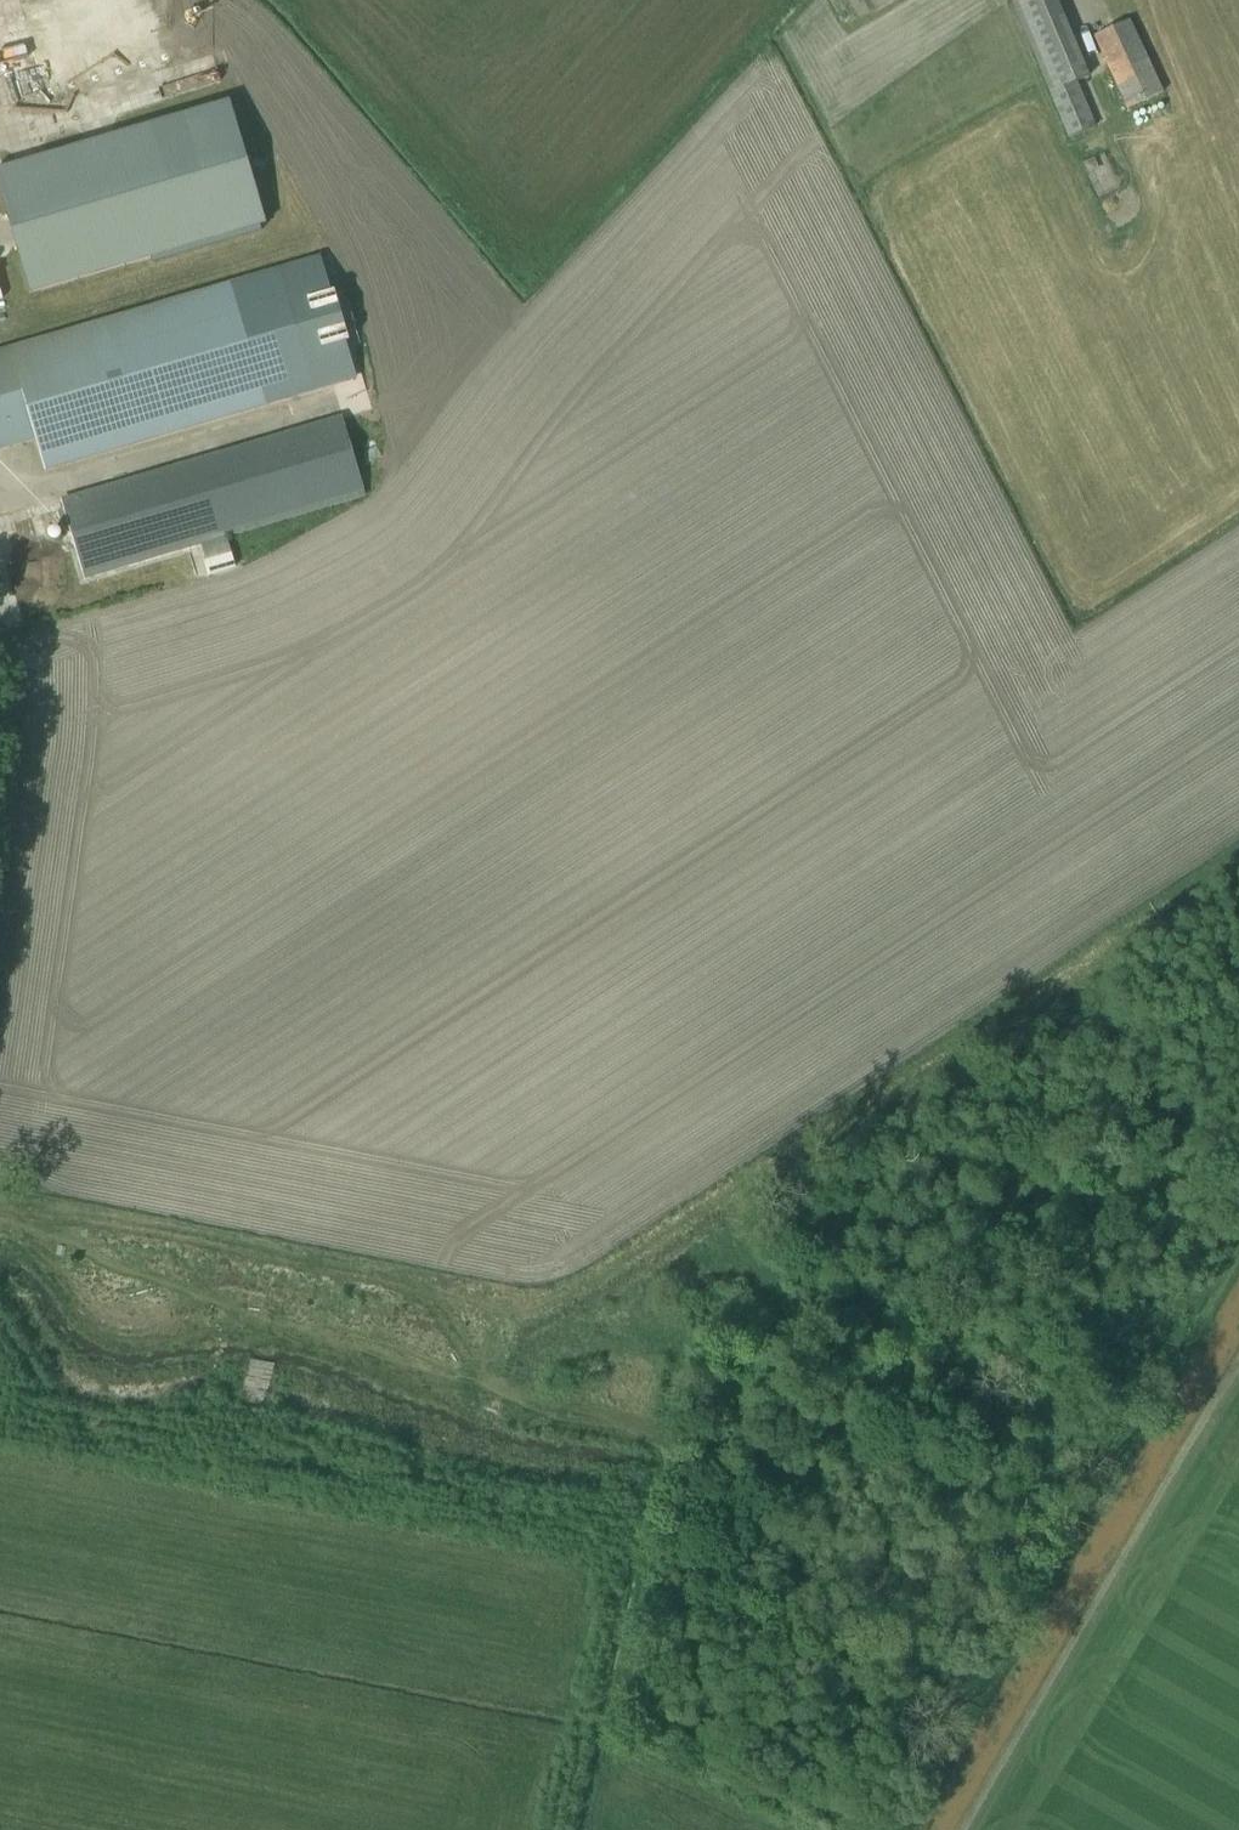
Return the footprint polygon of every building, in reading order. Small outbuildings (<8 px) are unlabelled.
[(1059,0),(1014,0),(1014,2),(1013,2),(1044,78),(1042,79),(1068,139),(1093,128),(1086,111),(1087,110),(1075,84),(1091,77),(1059,0)] [(1164,91),(1130,20),(1095,37),(1128,108),(1164,91)] [(0,169),(0,192),(30,293),(266,224),(230,101),(0,169)] [(1097,194),(1117,185),(1103,153),(1083,162),(1097,194)] [(321,256),(230,282),(0,350),(0,450),(35,440),(45,471),(338,384),(357,379),(321,256)] [(87,494),(64,501),(85,571),(108,564),(297,508),(386,480),(365,411),(276,438),(87,494)]
